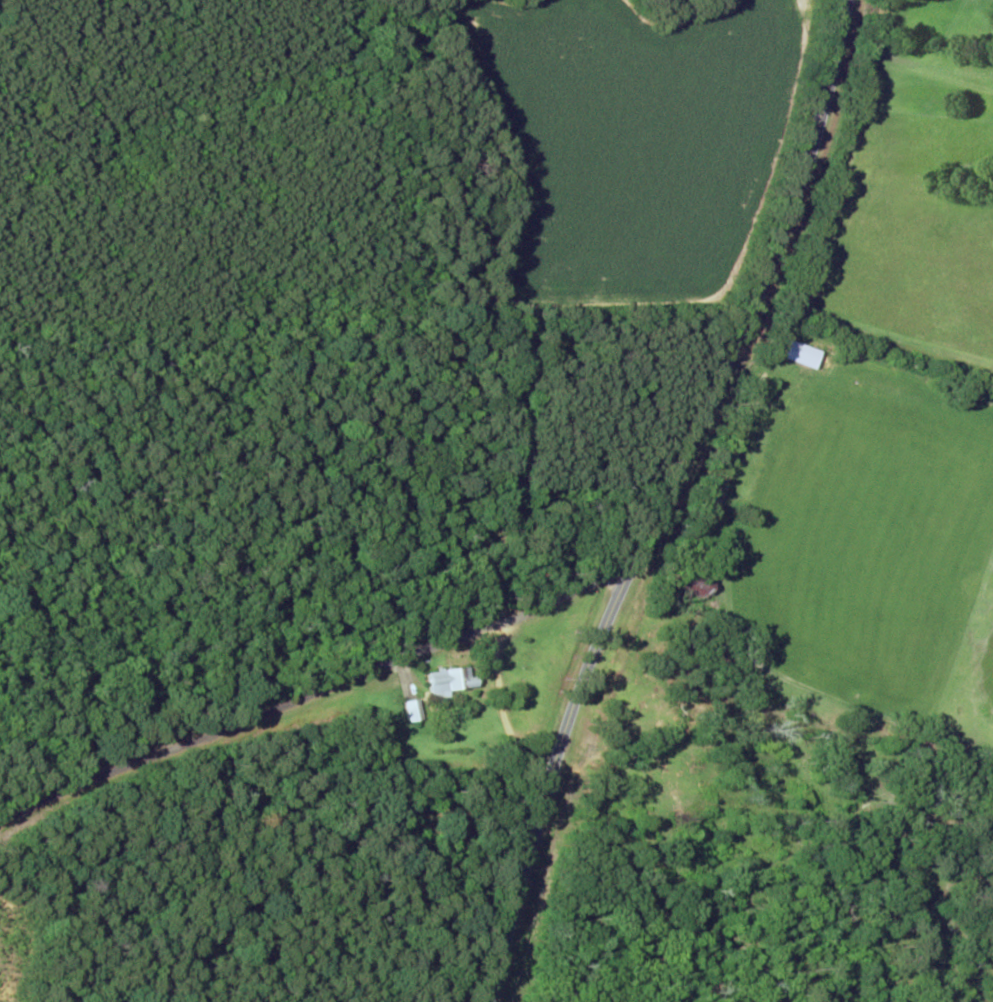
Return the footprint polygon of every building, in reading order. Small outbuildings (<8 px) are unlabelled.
[(452,688),(480,685),(479,676),(473,677),(472,666),(431,671),(434,698),(452,696),(452,688)] [(406,700),(411,721),(426,718),(421,697),(406,700)]
